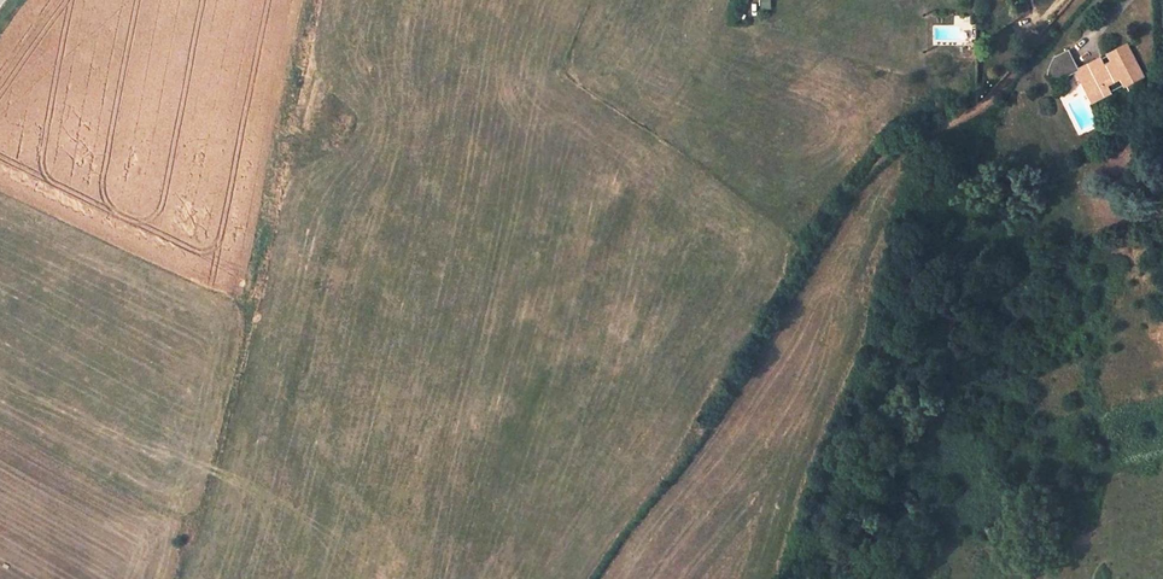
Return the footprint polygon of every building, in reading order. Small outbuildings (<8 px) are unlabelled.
[(1089,66),(1072,74),(1087,104),(1104,95),(1101,88),(1118,80),(1121,87),(1127,98),(1130,96),(1137,110),(1151,104),(1139,79),(1125,48),(1116,53),(1107,57),(1110,64),(1093,73),(1089,66)] [(1047,86),(1072,74),(1062,54),(1055,58),(1049,63),(1046,66),(1044,70),(1043,72),(1041,76),(1047,86)] [(303,110),(297,124),(310,134),(316,119),(303,110)]
